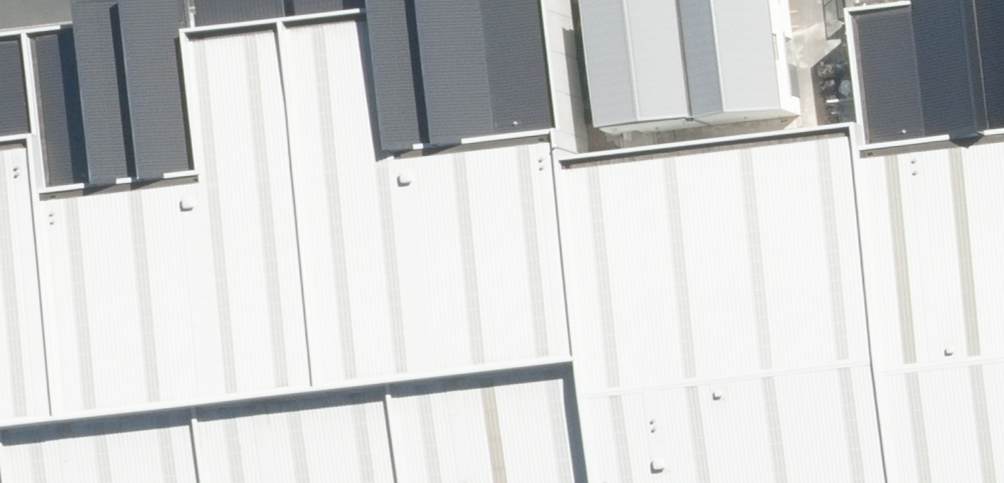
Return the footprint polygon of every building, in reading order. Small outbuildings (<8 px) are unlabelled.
[(365,394),(318,0),(197,0),(58,17),(106,423),(236,408),(365,394)] [(626,363),(603,173),(583,0),(318,0),(365,394),(431,386),(626,363)] [(615,131),(698,122),(699,134),(797,123),(783,0),(600,0),(615,131)] [(932,482),(1003,482),(1003,0),(957,0),(875,10),(893,141),(932,482)] [(106,423),(58,17),(0,23),(0,436),(40,431),(106,423)] [(603,173),(626,363),(640,482),(932,482),(893,141),(603,173)] [(431,386),(442,482),(640,482),(626,363),(431,386)] [(236,408),(244,482),(442,482),(431,386),(365,394),(236,408)] [(40,431),(47,482),(244,482),(236,408),(106,423),(40,431)] [(0,436),(0,482),(47,482),(40,431),(0,436)]
